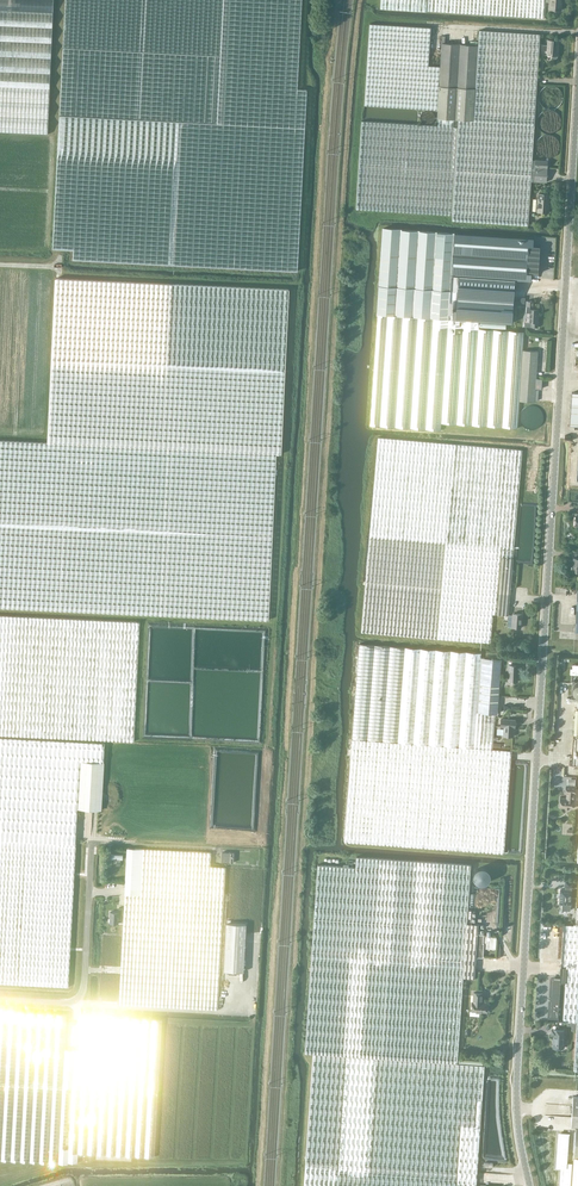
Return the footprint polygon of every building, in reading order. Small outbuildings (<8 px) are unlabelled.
[(47,134),(53,0),(0,0),(0,132),(47,134)] [(59,115),(52,249),(73,250),(73,260),(298,272),(307,90),(298,90),(302,0),(65,0),(59,115)] [(379,8),(427,11),(544,18),(546,2),(546,0),(380,0),(379,8)] [(546,2),(550,2),(550,9),(561,10),(562,4),(561,4),(561,0),(546,0),(546,2)] [(364,106),(419,109),(439,110),(438,127),(416,126),(364,122),(362,122),(356,211),(453,217),(453,222),(530,226),(532,181),(546,181),(546,168),(547,159),(534,159),(540,49),(540,43),(541,33),(479,31),(479,46),(442,44),(441,66),(429,65),(431,27),(369,24),(364,106)] [(548,44),(540,43),(540,49),(547,50),(547,55),(552,55),(552,56),(552,57),(553,58),(555,58),(556,58),(557,57),(557,56),(558,55),(559,55),(559,50),(558,50),(559,40),(548,40),(548,44)] [(561,96),(561,94),(560,92),(559,90),(558,88),(557,87),(554,86),(553,85),(550,85),(548,85),(546,85),(544,86),(542,88),(541,89),(539,91),(539,93),(538,96),(538,98),(539,100),(540,102),(541,104),(543,105),(544,106),(546,107),(549,107),(551,107),(553,107),(555,106),(557,104),(559,103),(560,101),(561,99),(561,96)] [(560,122),(560,121),(559,119),(559,117),(558,115),(556,113),(553,111),(551,110),(549,110),(547,110),(545,110),(543,111),(541,112),(540,114),(538,115),(537,117),(537,119),(537,121),(537,124),(538,126),(539,128),(540,130),(541,131),(544,132),(545,133),(548,133),(550,133),(552,132),(554,131),(556,130),(558,128),(559,126),(559,124),(560,122)] [(434,120),(434,117),(434,115),(432,113),(430,111),(428,111),(425,111),(423,113),(421,115),(421,117),(421,120),(423,122),(425,124),(428,124),(430,124),(432,122),(434,120)] [(560,147),(560,144),(559,142),(558,140),(557,138),(555,137),(553,135),(550,135),(548,134),(546,135),(543,135),(541,137),(540,138),(538,140),(537,142),(536,144),(536,146),(536,148),(537,151),(538,153),(540,155),(541,156),(543,157),(545,158),(547,159),(550,158),(552,158),(554,157),(557,155),(558,154),(559,152),(560,149),(560,147)] [(532,211),(537,211),(537,212),(542,212),(549,212),(549,207),(548,207),(549,194),(538,193),(538,199),(533,199),(532,211)] [(378,318),(370,425),(419,428),(441,430),(442,423),(477,425),(505,427),(514,428),(518,428),(519,401),(534,402),(534,401),(536,378),(538,351),(523,350),(524,331),(509,331),(478,329),(479,322),(510,324),(512,324),(513,308),(514,300),(515,279),(531,280),(531,273),(538,274),(540,247),(533,246),(533,239),(453,233),(448,233),(448,231),(437,230),(437,232),(382,228),(382,229),(380,276),(380,277),(378,294),(377,315),(378,315),(378,318)] [(42,426),(48,278),(0,275),(0,424),(42,426)] [(269,619),(276,453),(281,454),(289,290),(56,279),(48,443),(0,441),(0,607),(269,619)] [(537,322),(538,310),(533,309),(534,301),(527,301),(526,312),(529,312),(528,322),(531,322),(531,327),(538,327),(539,322),(537,322)] [(569,426),(577,427),(577,393),(571,393),(570,407),(569,426)] [(542,417),(542,415),(541,413),(540,411),(539,409),(537,408),(535,407),(533,406),(531,406),(529,406),(527,406),(525,407),(523,409),(521,410),(520,412),(519,415),(519,417),(519,419),(520,421),(520,423),(522,425),(523,426),(526,428),(527,428),(530,429),(532,429),(534,428),(537,427),(539,425),(540,424),(541,422),(542,419),(542,417)] [(378,438),(361,631),(491,643),(494,614),(507,615),(526,453),(378,438)] [(508,615),(508,627),(512,627),(521,628),(522,614),(513,613),(513,615),(508,615)] [(50,737),(134,742),(140,622),(55,618),(0,615),(0,735),(50,737)] [(346,842),(504,854),(512,753),(493,752),(496,708),(497,696),(500,660),(480,658),(481,653),(404,647),(359,643),(346,812),(344,842),(346,842)] [(507,681),(511,681),(517,681),(518,665),(509,664),(508,664),(507,681)] [(577,674),(577,668),(577,665),(571,664),(571,668),(569,668),(569,674),(577,674)] [(514,727),(515,722),(515,720),(500,719),(500,726),(503,727),(503,736),(512,737),(513,727),(514,727)] [(104,763),(105,742),(0,737),(0,840),(3,840),(76,844),(77,844),(78,810),(79,792),(80,762),(104,763)] [(104,763),(80,762),(79,792),(78,810),(102,811),(103,793),(104,767),(104,763)] [(566,785),(566,792),(567,793),(566,798),(560,797),(560,807),(573,808),(574,799),(573,798),(574,793),(575,793),(576,786),(566,785)] [(0,840),(0,987),(26,988),(33,988),(49,989),(68,990),(71,929),(75,868),(75,857),(76,844),(0,840)] [(124,895),(118,1002),(118,1004),(217,1009),(223,919),(225,868),(210,867),(211,853),(128,848),(124,895)] [(222,851),(222,862),(233,863),(234,852),(222,851)] [(315,905),(305,1052),(313,1053),(457,1063),(463,977),(475,978),(476,956),(484,957),(485,944),(485,943),(486,943),(486,948),(496,949),(497,937),(486,936),(484,936),(485,934),(478,933),(478,924),(467,923),(468,905),(469,890),(471,864),(356,856),(356,867),(346,866),(318,864),(316,890),(315,905)] [(561,889),(560,903),(560,904),(560,903),(562,904),(562,910),(570,910),(570,904),(571,890),(571,887),(573,887),(574,881),(566,881),(565,887),(566,887),(566,889),(561,889)] [(122,915),(123,908),(119,908),(118,913),(110,912),(109,923),(118,924),(119,915),(122,915)] [(224,971),(244,972),(247,924),(227,923),(224,971)] [(547,1017),(558,1018),(558,1020),(577,1021),(574,1070),(577,1070),(577,924),(564,923),(560,982),(550,981),(547,1017)] [(473,1001),(472,1001),(472,1011),(487,1012),(487,1003),(481,1002),(482,993),(474,992),(473,1001)] [(27,1162),(68,1164),(68,1162),(74,1049),(65,1049),(66,1026),(67,1015),(0,1011),(0,1160),(27,1162)] [(74,1049),(68,1162),(77,1163),(78,1153),(155,1157),(162,1020),(85,1016),(83,1050),(78,1049),(74,1049)] [(553,1047),(559,1048),(560,1049),(562,1049),(563,1048),(564,1047),(564,1045),(563,1044),(564,1030),(554,1029),(554,1030),(552,1030),(551,1035),(554,1035),(553,1047)] [(304,1185),(476,1185),(477,1167),(484,1064),(457,1063),(313,1053),(304,1185)] [(558,1168),(563,1168),(562,1185),(570,1185),(572,1163),(569,1162),(569,1167),(567,1167),(569,1133),(561,1133),(558,1168)]
